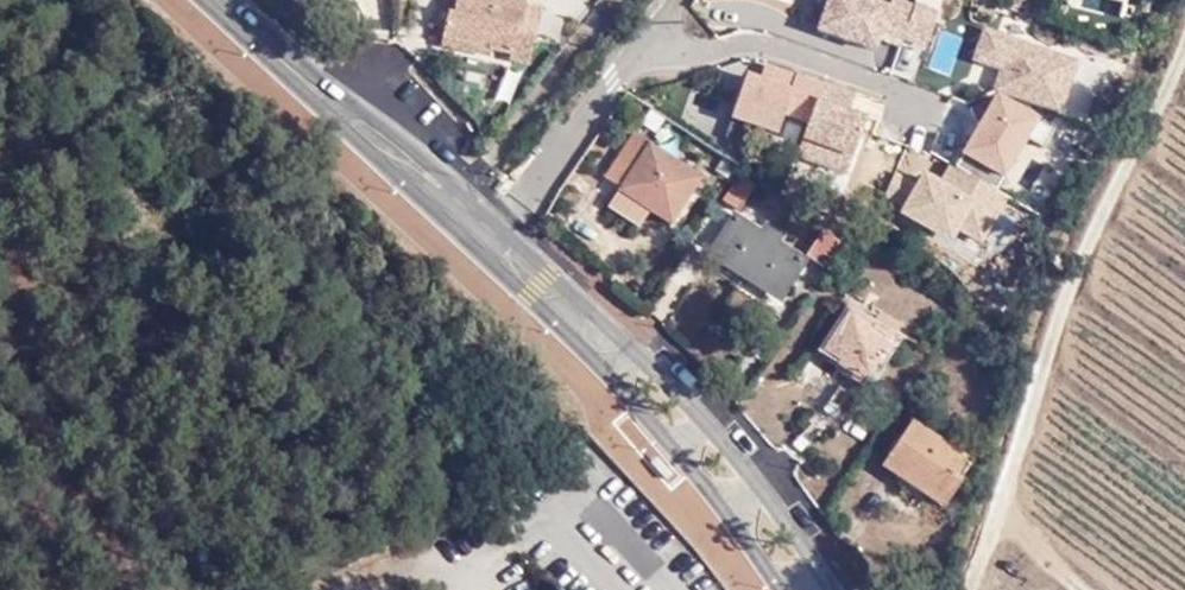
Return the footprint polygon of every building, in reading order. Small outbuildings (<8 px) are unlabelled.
[(442,36),(479,45),(480,43),(487,43),(487,48),(492,47),(511,51),(510,60),(530,65),(535,38),(516,35),(518,23),(522,25),(527,3),(513,0),(456,0),(453,11),(448,10),(442,36)] [(448,10),(453,11),(456,0),(445,0),(443,8),(448,10)] [(516,35),(535,38),(541,7),(527,3),(522,25),(518,23),(516,35)] [(479,45),(442,36),(440,47),(490,57),(492,47),(487,48),(487,43),(480,43),(479,45)] [(620,186),(619,189),(649,209),(670,223),(700,178),(633,133),(605,175),(620,186)] [(723,200),(738,210),(754,185),(740,175),(723,200)] [(649,209),(619,189),(609,206),(638,227),(649,209)] [(768,279),(784,291),(804,260),(775,241),(780,234),(767,226),(763,233),(734,214),(713,245),(732,258),(730,262),(763,285),(768,279)] [(806,255),(823,267),(839,240),(823,230),(806,255)] [(840,301),(847,305),(853,293),(847,290),(840,301)] [(849,366),(867,379),(891,340),(871,326),(849,311),(824,350),(840,360),(835,370),(844,375),(849,366)] [(871,326),(891,340),(901,327),(879,312),(871,326)] [(861,387),(867,379),(849,366),(844,375),(861,387)] [(883,466),(940,504),(957,479),(952,475),(962,457),(913,423),(883,466)]
